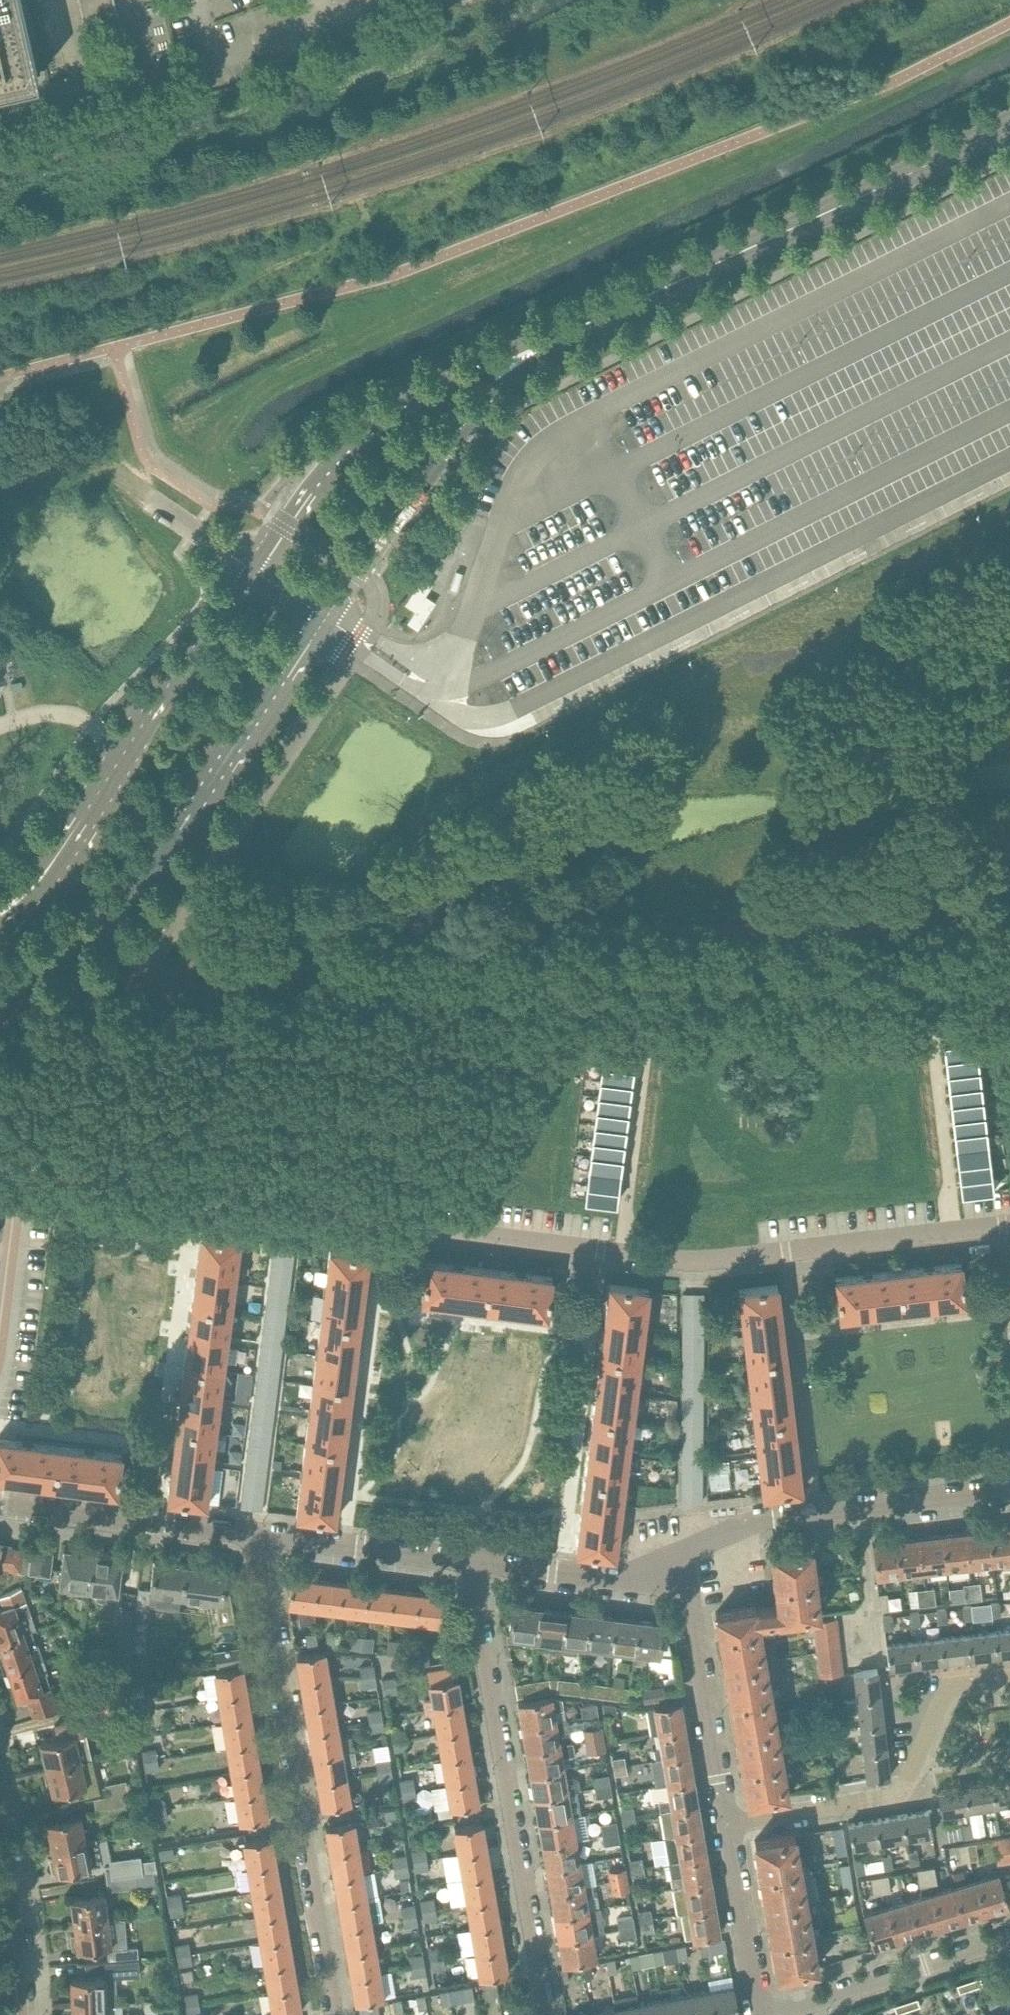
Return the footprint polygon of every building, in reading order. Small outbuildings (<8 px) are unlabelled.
[(21,0),(0,0),(0,87),(38,78),(21,0)] [(88,37),(122,30),(115,0),(80,0),(88,37)] [(409,623),(415,627),(419,630),(436,603),(426,596),(434,584),(424,577),(406,604),(416,611),(409,623)] [(976,1055),(974,1040),(944,1044),(946,1059),(976,1055)] [(602,1065),(633,1069),(634,1054),(604,1050),(602,1065)] [(976,1055),(946,1059),(947,1069),(948,1074),(978,1070),(976,1055)] [(600,1080),(631,1084),(633,1069),(602,1065),(600,1080)] [(978,1070),(948,1074),(949,1084),(950,1089),(980,1085),(978,1070)] [(630,1089),(631,1084),(600,1080),(598,1095),(629,1099),(630,1089)] [(982,1100),(980,1085),(950,1089),(951,1099),(951,1104),(982,1100)] [(597,1110),(627,1114),(629,1099),(598,1095),(597,1110)] [(953,1118),(983,1115),(982,1100),(951,1104),(953,1114),(953,1118)] [(595,1125),(625,1129),(626,1119),(627,1114),(597,1110),(595,1125)] [(983,1115),(953,1118),(955,1133),(985,1130),(983,1115)] [(593,1140),(623,1144),(625,1129),(595,1125),(593,1140)] [(985,1130),(955,1133),(956,1144),(957,1148),(987,1145),(985,1130)] [(591,1155),(621,1159),(623,1144),(593,1140),(591,1155)] [(987,1145),(957,1148),(958,1159),(958,1163),(989,1159),(987,1145)] [(589,1170),(620,1173),(621,1165),(621,1159),(591,1155),(589,1170)] [(989,1159),(958,1163),(960,1178),(991,1174),(989,1159)] [(587,1185),(618,1188),(619,1179),(620,1173),(589,1170),(587,1185)] [(991,1174),(960,1178),(962,1194),(992,1190),(991,1174)] [(585,1200),(616,1204),(618,1188),(587,1185),(585,1200)] [(239,1238),(201,1233),(193,1300),(231,1304),(239,1238)] [(274,1242),(271,1266),(282,1267),(285,1243),(274,1242)] [(295,1245),(285,1243),(282,1267),(292,1268),(295,1245)] [(330,1249),(322,1316),(360,1321),(368,1254),(330,1249)] [(422,1299),(484,1307),(489,1269),(427,1261),(422,1299)] [(960,1263),(898,1271),(902,1308),(965,1301),(960,1263)] [(244,1484),(254,1485),(265,1487),(292,1268),(282,1267),(271,1266),(244,1484)] [(551,1277),(489,1269),(484,1307),(547,1315),(551,1277)] [(840,1316),(902,1308),(898,1271),(835,1278),(840,1316)] [(648,1289),(610,1284),(602,1351),(639,1356),(648,1289)] [(739,1289),(747,1358),(785,1353),(777,1285),(739,1289)] [(682,1293),(682,1317),(693,1317),(693,1293),(682,1293)] [(693,1293),(693,1317),(704,1318),(704,1294),(693,1293)] [(193,1300),(185,1366),(222,1370),(231,1304),(193,1300)] [(322,1316),(314,1382),(351,1387),(360,1321),(322,1316)] [(681,1480),(692,1478),(702,1477),(704,1318),(693,1317),(682,1317),(681,1480)] [(602,1351),(593,1417),(631,1422),(639,1356),(602,1351)] [(747,1358),(755,1425),(793,1421),(785,1353),(747,1358)] [(185,1366),(176,1432),(214,1437),(222,1370),(185,1366)] [(284,1366),(282,1377),(305,1382),(307,1371),(284,1366)] [(343,1453),(351,1387),(314,1382),(305,1448),(343,1453)] [(593,1417),(585,1483),(623,1488),(631,1422),(593,1417)] [(759,1458),(749,1459),(750,1469),(750,1475),(761,1474),(763,1494),(801,1490),(793,1421),(755,1425),(756,1436),(758,1448),(759,1458)] [(214,1437),(176,1432),(168,1499),(205,1503),(214,1437)] [(54,1484),(59,1447),(0,1439),(0,1477),(54,1484)] [(121,1454),(59,1447),(54,1484),(116,1492),(121,1454)] [(334,1520),(343,1453),(305,1448),(297,1515),(334,1520)] [(728,1461),(709,1464),(711,1484),(711,1489),(730,1487),(728,1472),(730,1472),(728,1461)] [(227,1471),(224,1497),(236,1498),(239,1473),(227,1471)] [(702,1477),(692,1478),(692,1502),(702,1501),(702,1477)] [(681,1504),(692,1502),(692,1478),(681,1480),(681,1504)] [(614,1555),(623,1488),(585,1483),(576,1550),(614,1555)] [(240,1508),(251,1509),(254,1485),(244,1484),(240,1508)] [(265,1487),(254,1485),(251,1509),(262,1510),(265,1487)] [(1009,1560),(1009,1527),(989,1529),(992,1562),(1009,1560)] [(989,1529),(965,1532),(969,1564),(992,1562),(989,1529)] [(946,1567),(969,1564),(965,1532),(942,1535),(946,1567)] [(942,1535),(919,1538),(923,1570),(946,1567),(942,1535)] [(900,1573),(923,1570),(919,1538),(896,1541),(900,1573)] [(900,1573),(896,1541),(872,1543),(876,1576),(900,1573)] [(7,1580),(8,1570),(28,1573),(31,1550),(0,1546),(0,1579),(7,1580)] [(779,1619),(819,1615),(811,1546),(771,1551),(774,1580),(772,1580),(774,1591),(776,1591),(777,1605),(779,1619)] [(93,1552),(64,1548),(59,1586),(88,1590),(93,1552)] [(31,1550),(28,1573),(50,1576),(53,1552),(31,1550)] [(123,1555),(93,1552),(88,1590),(118,1593),(123,1555)] [(150,1589),(148,1606),(149,1606),(179,1610),(180,1599),(181,1596),(182,1596),(186,1563),(154,1559),(150,1589)] [(186,1563),(182,1596),(215,1601),(215,1603),(219,1627),(235,1625),(228,1585),(223,1584),(225,1568),(186,1563)] [(317,1580),(291,1577),(288,1604),(300,1606),(299,1612),(299,1624),(315,1622),(314,1607),(317,1580)] [(339,1611),(342,1583),(317,1580),(314,1607),(339,1611)] [(973,1600),(982,1599),(980,1582),(971,1583),(973,1600)] [(367,1586),(342,1583),(339,1611),(364,1614),(367,1586)] [(965,1601),(973,1600),(971,1583),(963,1584),(965,1601)] [(389,1617),(393,1589),(367,1586),(364,1614),(389,1617)] [(927,1606),(936,1604),(934,1588),(925,1589),(927,1606)] [(0,1608),(0,1641),(31,1631),(31,1630),(35,1628),(22,1589),(4,1595),(8,1606),(2,1608),(0,1608)] [(414,1620),(418,1592),(393,1589),(389,1617),(414,1620)] [(919,1607),(927,1606),(925,1589),(917,1590),(919,1607)] [(440,1623),(443,1596),(418,1592),(414,1620),(440,1623)] [(880,1611),(889,1610),(887,1593),(878,1594),(880,1611)] [(990,1604),(992,1617),(1000,1616),(999,1603),(990,1604)] [(513,1604),(513,1605),(509,1636),(535,1639),(539,1608),(513,1604)] [(777,1605),(756,1608),(758,1621),(779,1619),(777,1605)] [(720,1641),(726,1676),(766,1669),(758,1621),(756,1608),(756,1606),(715,1613),(718,1629),(716,1630),(718,1641),(720,1641)] [(963,1607),(965,1620),(973,1619),(972,1606),(963,1607)] [(539,1608),(535,1639),(536,1640),(550,1641),(548,1650),(562,1652),(567,1611),(539,1608)] [(133,1629),(130,1653),(144,1655),(149,1619),(150,1611),(149,1611),(136,1609),(135,1617),(133,1629)] [(937,1610),(938,1623),(947,1622),(945,1609),(937,1610)] [(585,1650),(590,1614),(567,1611),(562,1652),(576,1654),(577,1648),(585,1650)] [(910,1614),(912,1626),(920,1625),(919,1612),(910,1614)] [(590,1614),(585,1650),(586,1650),(586,1646),(600,1648),(600,1651),(610,1653),(614,1617),(590,1614)] [(883,1617),(884,1630),(893,1628),(892,1616),(883,1617)] [(614,1617),(610,1653),(611,1649),(625,1651),(624,1654),(634,1656),(638,1620),(614,1617)] [(837,1628),(836,1617),(814,1620),(815,1631),(837,1628)] [(634,1656),(633,1664),(649,1666),(650,1658),(659,1659),(659,1655),(661,1636),(663,1623),(638,1620),(634,1656)] [(130,1653),(133,1629),(122,1628),(119,1651),(130,1653)] [(838,1640),(837,1628),(815,1631),(817,1642),(838,1640)] [(993,1632),(996,1655),(1009,1653),(1009,1630),(993,1632)] [(31,1631),(0,1641),(0,1649),(7,1671),(43,1659),(38,1645),(36,1646),(31,1631)] [(306,1634),(308,1648),(318,1646),(316,1632),(306,1634)] [(328,1632),(326,1646),(336,1647),(338,1633),(328,1632)] [(993,1632),(966,1635),(969,1658),(996,1655),(993,1632)] [(353,1635),(352,1649),(371,1651),(373,1637),(353,1635)] [(966,1635),(940,1638),(943,1661),(969,1658),(966,1635)] [(940,1638),(913,1641),(916,1664),(943,1661),(940,1638)] [(388,1639),(386,1653),(396,1654),(398,1640),(388,1639)] [(840,1651),(838,1640),(817,1642),(818,1653),(840,1651)] [(889,1668),(916,1664),(913,1641),(886,1645),(889,1668)] [(93,1655),(83,1646),(77,1652),(87,1662),(93,1655)] [(241,1662),(239,1648),(215,1652),(217,1666),(241,1662)] [(429,1650),(419,1652),(422,1666),(432,1664),(450,1661),(448,1648),(429,1650)] [(329,1677),(324,1651),(297,1656),(301,1681),(329,1677)] [(841,1662),(840,1651),(818,1653),(819,1664),(841,1662)] [(45,1673),(47,1673),(43,1659),(7,1671),(17,1700),(28,1697),(31,1705),(29,1705),(34,1718),(58,1710),(45,1673)] [(842,1673),(841,1662),(819,1664),(820,1675),(826,1675),(839,1673),(842,1673)] [(360,1667),(361,1677),(375,1675),(373,1665),(360,1667)] [(219,1697),(246,1693),(242,1667),(215,1672),(219,1697)] [(426,1710),(434,1708),(461,1704),(457,1678),(453,1679),(451,1667),(428,1671),(432,1697),(424,1698),(426,1710)] [(777,1731),(766,1669),(726,1676),(729,1695),(728,1696),(730,1707),(731,1707),(737,1738),(777,1731)] [(854,1672),(857,1699),(880,1696),(877,1669),(854,1672)] [(840,1682),(839,1673),(826,1675),(827,1684),(840,1682)] [(363,1687),(377,1684),(375,1675),(361,1677),(363,1687)] [(333,1702),(329,1677),(301,1681),(305,1706),(333,1702)] [(395,1677),(382,1679),(385,1695),(397,1693),(395,1677)] [(539,1693),(551,1691),(549,1679),(537,1681),(539,1693)] [(557,1692),(569,1693),(571,1680),(558,1679),(557,1692)] [(517,1697),(539,1693),(537,1681),(515,1685),(517,1697)] [(592,1696),(604,1698),(606,1685),(594,1683),(592,1696)] [(619,1686),(606,1685),(604,1698),(618,1699),(619,1686)] [(644,1703),(669,1698),(667,1686),(642,1691),(644,1703)] [(246,1693),(219,1697),(223,1722),(251,1718),(246,1693)] [(858,1711),(860,1725),(883,1723),(880,1696),(857,1699),(846,1700),(847,1712),(858,1711)] [(107,1697),(84,1703),(87,1716),(103,1713),(107,1712),(111,1711),(107,1697)] [(522,1727),(556,1721),(554,1711),(564,1709),(562,1698),(552,1697),(518,1703),(522,1727)] [(134,1701),(136,1711),(149,1709),(147,1699),(134,1701)] [(829,1702),(830,1711),(844,1709),(843,1700),(829,1702)] [(337,1727),(333,1702),(305,1706),(310,1731),(337,1727)] [(598,1714),(596,1703),(581,1706),(582,1716),(598,1714)] [(602,1703),(604,1716),(618,1713),(617,1705),(602,1703)] [(650,1735),(657,1733),(685,1729),(680,1703),(653,1707),(653,1708),(645,1709),(650,1735)] [(434,1708),(438,1733),(466,1729),(461,1704),(434,1708)] [(150,1720),(149,1709),(136,1711),(138,1722),(150,1720)] [(369,1721),(383,1719),(381,1709),(367,1712),(369,1721)] [(54,1725),(57,1739),(40,1743),(46,1768),(91,1758),(85,1730),(106,1724),(103,1713),(87,1716),(81,1718),(81,1719),(54,1725)] [(251,1718),(223,1722),(227,1747),(255,1742),(251,1718)] [(371,1731),(384,1729),(383,1719),(369,1721),(371,1731)] [(567,1719),(556,1721),(522,1727),(526,1750),(560,1745),(558,1733),(569,1731),(567,1719)] [(860,1725),(863,1752),(886,1749),(883,1723),(860,1725)] [(339,1738),(337,1727),(310,1731),(314,1757),(341,1752),(353,1750),(351,1736),(339,1738)] [(602,1737),(600,1727),(585,1730),(586,1740),(602,1737)] [(832,1729),(833,1738),(846,1736),(845,1727),(832,1729)] [(391,1731),(393,1741),(406,1739),(405,1729),(391,1731)] [(438,1733),(442,1758),(470,1753),(466,1729),(438,1733)] [(689,1754),(685,1729),(657,1733),(660,1747),(652,1749),(654,1760),(689,1754)] [(788,1794),(777,1731),(737,1738),(741,1762),(739,1762),(741,1773),(743,1773),(748,1801),(788,1794)] [(602,1737),(586,1740),(588,1751),(604,1748),(602,1737)] [(406,1739),(393,1741),(394,1751),(408,1748),(406,1739)] [(255,1742),(227,1747),(232,1772),(259,1767),(255,1742)] [(573,1742),(560,1745),(526,1750),(530,1774),(564,1768),(562,1757),(575,1755),(573,1742)] [(143,1752),(144,1761),(157,1759),(156,1749),(143,1752)] [(889,1777),(886,1749),(863,1752),(866,1779),(889,1777)] [(341,1752),(314,1757),(318,1782),(346,1777),(344,1766),(357,1764),(355,1750),(353,1750),(341,1752)] [(442,1758),(447,1783),(474,1778),(470,1753),(442,1758)] [(655,1786),(666,1784),(693,1780),(689,1754),(654,1760),(650,1761),(655,1786)] [(835,1755),(836,1764),(849,1762),(848,1754),(835,1755)] [(612,1758),(613,1767),(627,1765),(626,1756),(612,1758)] [(97,1782),(91,1758),(46,1768),(52,1794),(87,1786),(86,1785),(97,1782)] [(159,1768),(157,1759),(144,1761),(146,1771),(159,1768)] [(377,1771),(391,1769),(390,1759),(376,1762),(377,1771)] [(628,1773),(627,1765),(613,1767),(615,1775),(628,1773)] [(259,1767),(232,1772),(236,1797),(263,1792),(259,1767)] [(564,1768),(530,1774),(534,1798),(576,1790),(580,1790),(579,1780),(573,1777),(566,1778),(564,1768)] [(379,1781),(393,1779),(391,1769),(377,1771),(379,1781)] [(610,1785),(608,1774),(593,1777),(594,1787),(610,1785)] [(350,1802),(346,1777),(318,1782),(323,1807),(350,1802)] [(451,1808),(478,1804),(474,1778),(447,1783),(451,1808)] [(413,1779),(399,1781),(401,1791),(415,1788),(413,1779)] [(1009,1802),(1009,1779),(991,1782),(995,1805),(1009,1802)] [(655,1786),(653,1787),(655,1801),(657,1800),(658,1812),(698,1805),(693,1780),(666,1784),(655,1786)] [(94,1799),(123,1793),(128,1793),(125,1781),(91,1787),(94,1799)] [(964,1787),(968,1810),(995,1805),(991,1782),(964,1787)] [(610,1785),(594,1787),(596,1798),(612,1795),(610,1785)] [(937,1791),(940,1808),(941,1814),(968,1810),(964,1787),(937,1791)] [(415,1788),(401,1791),(403,1800),(417,1798),(415,1788)] [(580,1814),(576,1790),(534,1798),(538,1821),(580,1814)] [(240,1822),(264,1818),(268,1817),(263,1792),(236,1797),(240,1822)] [(125,1805),(123,1793),(94,1799),(96,1811),(125,1805)] [(151,1801),(153,1811),(166,1808),(165,1799),(151,1801)] [(658,1812),(663,1837),(702,1831),(698,1805),(658,1812)] [(386,1820),(400,1817),(398,1807),(384,1810),(386,1820)] [(620,1809),(622,1818),(636,1816),(634,1807),(620,1809)] [(168,1818),(166,1808),(153,1811),(154,1820),(168,1818)] [(901,1815),(905,1838),(932,1833),(928,1810),(901,1815)] [(580,1814),(538,1821),(542,1845),(576,1839),(589,1837),(585,1813),(580,1814)] [(51,1848),(89,1840),(87,1830),(83,1830),(80,1815),(46,1822),(51,1848)] [(879,1842),(905,1838),(901,1815),(875,1819),(879,1842)] [(637,1824),(636,1816),(622,1818),(623,1826),(637,1824)] [(879,1842),(875,1819),(848,1824),(852,1847),(879,1842)] [(999,1833),(997,1820),(988,1821),(990,1834),(999,1833)] [(618,1832),(616,1821),(601,1824),(603,1834),(618,1832)] [(353,1822),(326,1827),(330,1852),(358,1848),(353,1822)] [(454,1828),(459,1853),(486,1849),(482,1823),(454,1828)] [(973,1837),(971,1824),(962,1826),(964,1839),(973,1837)] [(663,1837),(667,1863),(706,1856),(702,1831),(663,1837)] [(620,1842),(618,1832),(603,1834),(604,1845),(620,1842)] [(761,1880),(766,1907),(806,1900),(794,1833),(754,1840),(759,1868),(757,1869),(759,1880),(761,1880)] [(275,1862),(271,1837),(244,1842),(248,1867),(275,1862)] [(1006,1838),(993,1840),(997,1863),(1009,1861),(1006,1838)] [(580,1863),(576,1839),(542,1845),(546,1868),(580,1863)] [(53,1858),(50,1859),(52,1872),(56,1872),(56,1873),(100,1864),(96,1848),(91,1849),(89,1840),(51,1848),(53,1858)] [(975,1843),(967,1844),(970,1861),(978,1859),(975,1843)] [(967,1844),(959,1846),(961,1862),(970,1861),(967,1844)] [(159,1849),(161,1858),(175,1856),(173,1847),(159,1849)] [(335,1877),(362,1872),(358,1848),(330,1852),(335,1877)] [(412,1852),(413,1861),(427,1859),(425,1849),(412,1852)] [(463,1878),(490,1874),(486,1849),(459,1853),(463,1878)] [(910,1865),(919,1864),(917,1851),(908,1853),(910,1865)] [(394,1867),(408,1865),(406,1855),(392,1857),(394,1867)] [(667,1863),(671,1888),(711,1882),(706,1856),(667,1863)] [(884,1870),(892,1868),(890,1856),(881,1857),(884,1870)] [(111,1866),(105,1867),(107,1879),(136,1874),(141,1874),(154,1872),(157,1872),(155,1860),(139,1862),(139,1857),(111,1861),(111,1866)] [(629,1860),(631,1869),(644,1867),(643,1858),(629,1860)] [(427,1859),(413,1861),(415,1871),(429,1869),(427,1859)] [(857,1874),(865,1873),(863,1860),(854,1862),(857,1874)] [(275,1862),(248,1867),(252,1892),(280,1887),(275,1862)] [(550,1892),(584,1886),(580,1863),(546,1868),(550,1892)] [(396,1877),(409,1875),(408,1865),(394,1867),(396,1877)] [(854,1894),(849,1865),(841,1867),(846,1895),(854,1894)] [(646,1875),(644,1867),(631,1869),(632,1877),(646,1875)] [(934,1867),(925,1869),(928,1885),(937,1884),(934,1867)] [(626,1879),(624,1868),(609,1871),(611,1882),(626,1879)] [(925,1869),(917,1870),(920,1887),(928,1885),(925,1869)] [(362,1872),(335,1877),(339,1902),(366,1897),(378,1895),(374,1870),(362,1872)] [(136,1874),(107,1879),(108,1890),(138,1886),(136,1874)] [(463,1878),(467,1903),(495,1898),(490,1874),(463,1878)] [(976,1881),(985,1912),(1008,1905),(999,1874),(976,1881)] [(888,1875),(879,1877),(882,1893),(891,1892),(888,1875)] [(879,1877),(871,1878),(874,1895),(882,1893),(879,1877)] [(409,1878),(399,1880),(401,1891),(411,1890),(409,1878)] [(628,1890),(626,1879),(611,1882),(612,1892),(628,1890)] [(976,1881),(953,1887),(963,1918),(985,1912),(976,1881)] [(715,1907),(711,1882),(671,1888),(676,1914),(680,1913),(715,1907)] [(592,1885),(584,1886),(550,1892),(554,1916),(588,1910),(586,1897),(594,1896),(592,1885)] [(280,1887),(252,1892),(256,1917),(284,1912),(280,1887)] [(940,1925),(963,1918),(953,1887),(931,1894),(940,1925)] [(74,1924),(108,1919),(105,1894),(70,1898),(70,1901),(68,1905),(69,1911),(72,1913),(74,1924)] [(931,1894),(909,1901),(918,1932),(940,1925),(931,1894)] [(169,1906),(183,1904),(181,1895),(168,1897),(169,1906)] [(366,1897),(339,1902),(343,1927),(371,1922),(383,1920),(378,1895),(366,1897)] [(467,1903),(471,1928),(499,1923),(495,1898),(467,1903)] [(420,1901),(422,1911),(436,1908),(434,1899),(420,1901)] [(806,1900),(766,1907),(770,1935),(769,1935),(771,1946),(772,1946),(777,1975),(818,1967),(809,1915),(806,1900)] [(909,1901),(886,1907),(896,1939),(918,1932),(909,1901)] [(184,1913),(183,1904),(169,1906),(171,1915),(184,1913)] [(403,1917),(416,1915),(415,1905),(401,1907),(403,1917)] [(684,1939),(719,1933),(715,1907),(680,1913),(684,1939)] [(873,1945),(896,1939),(886,1907),(863,1914),(873,1945)] [(436,1908),(422,1911),(423,1921),(437,1918),(436,1908)] [(599,1908),(588,1910),(554,1916),(558,1939),(592,1933),(603,1931),(599,1908)] [(653,1917),(652,1909),(638,1911),(639,1920),(653,1917)] [(284,1912),(256,1917),(261,1942),(288,1937),(284,1912)] [(418,1924),(416,1915),(403,1917),(404,1927),(418,1924)] [(634,1926),(632,1916),(617,1918),(619,1929),(634,1926)] [(656,1932),(653,1917),(639,1920),(642,1934),(656,1932)] [(107,1950),(108,1961),(138,1959),(137,1947),(126,1948),(125,1936),(122,1936),(120,1918),(108,1919),(74,1924),(75,1935),(70,1936),(72,1948),(77,1948),(77,1950),(97,1947),(97,1951),(107,1950)] [(371,1922),(343,1927),(347,1952),(375,1947),(371,1922)] [(471,1928),(476,1953),(503,1948),(499,1923),(471,1928)] [(636,1937),(634,1926),(619,1929),(620,1939),(636,1937)] [(596,1958),(592,1933),(558,1939),(563,1963),(596,1958)] [(288,1937),(261,1942),(265,1966),(292,1962),(288,1937)] [(700,1943),(703,1955),(727,1951),(724,1938),(700,1943)] [(178,1956),(191,1954),(189,1944),(176,1946),(178,1956)] [(677,1947),(679,1960),(688,1958),(685,1946),(677,1947)] [(375,1947),(347,1952),(352,1977),(379,1972),(375,1947)] [(429,1951),(430,1961),(444,1958),(442,1948),(429,1951)] [(476,1953),(480,1978),(507,1974),(503,1948),(476,1953)] [(653,1952),(655,1964),(664,1963),(662,1950),(653,1952)] [(192,1963),(191,1954),(178,1956),(179,1965),(192,1963)] [(411,1967),(425,1964),(423,1955),(409,1957),(411,1967)] [(629,1956),(632,1969),(641,1967),(638,1955),(629,1956)] [(444,1958),(430,1961),(432,1970),(446,1968),(444,1958)] [(139,1971),(138,1959),(108,1961),(109,1973),(139,1971)] [(606,1961),(608,1973),(617,1972),(615,1959),(606,1961)] [(297,1987),(292,1962),(265,1966),(269,1991),(297,1987)] [(413,1977),(427,1974),(425,1964),(411,1967),(413,1977)] [(582,1965),(585,1978),(593,1976),(591,1964),(582,1965)] [(558,1970),(560,1983),(569,1981),(567,1968),(558,1970)] [(182,1981),(194,1979),(192,1969),(180,1971),(182,1981)] [(352,1977),(356,2003),(383,1998),(379,1972),(352,1977)] [(105,1977),(70,1978),(71,2004),(106,2003),(116,2003),(115,1994),(116,1993),(116,1977),(105,1977)] [(980,1977),(968,1981),(971,1989),(982,1985),(980,1977)] [(968,1981),(957,1985),(959,1993),(971,1989),(968,1981)] [(499,1994),(496,1982),(487,1983),(490,1996),(499,1994)] [(474,1999),(472,1986),(463,1988),(466,2001),(474,1999)] [(709,1990),(714,2014),(739,2014),(734,1986),(709,1990)] [(269,1991),(273,2014),(283,2014),(301,2012),(297,1987),(269,1991)] [(686,1995),(690,2014),(714,2014),(709,1990),(686,1995)] [(451,2004),(448,1991),(440,1993),(442,2005),(451,2004)] [(186,2005),(199,2003),(197,1994),(185,1996),(186,2005)] [(427,2008),(425,1995),(416,1997),(418,2010),(427,2008)] [(665,2014),(690,2014),(686,1995),(662,1999),(665,2014)] [(917,1998),(906,2002),(908,2010),(920,2006),(917,1998)] [(639,2004),(641,2014),(665,2014),(662,1999),(639,2004)] [(404,2013),(401,2000),(392,2002),(395,2014),(404,2013)] [(906,2002),(894,2006),(897,2013),(908,2010),(906,2002)] [(71,2004),(72,2014),(122,2014),(122,2003),(116,2003),(106,2003),(71,2004)] [(201,2013),(199,2003),(186,2005),(188,2014),(201,2013)] [(616,2014),(641,2014),(639,2004),(615,2008),(616,2014)] [(359,2008),(361,2014),(380,2014),(378,2005),(359,2008)]
